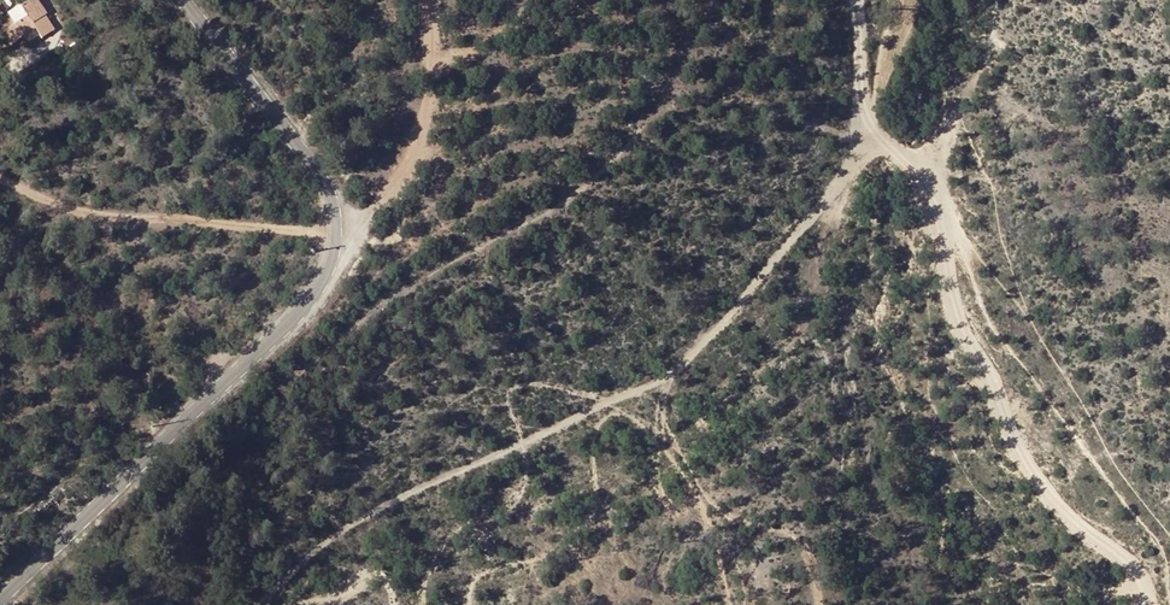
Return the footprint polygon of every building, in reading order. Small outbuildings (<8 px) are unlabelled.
[(22,36),(25,41),(36,32),(40,38),(53,29),(33,0),(27,0),(19,5),(25,14),(13,23),(7,13),(0,18),(0,32),(8,43),(20,33),(22,36)] [(8,43),(9,45),(22,36),(20,33),(8,43)] [(118,574),(98,553),(97,555),(94,557),(114,578),(118,574)]
